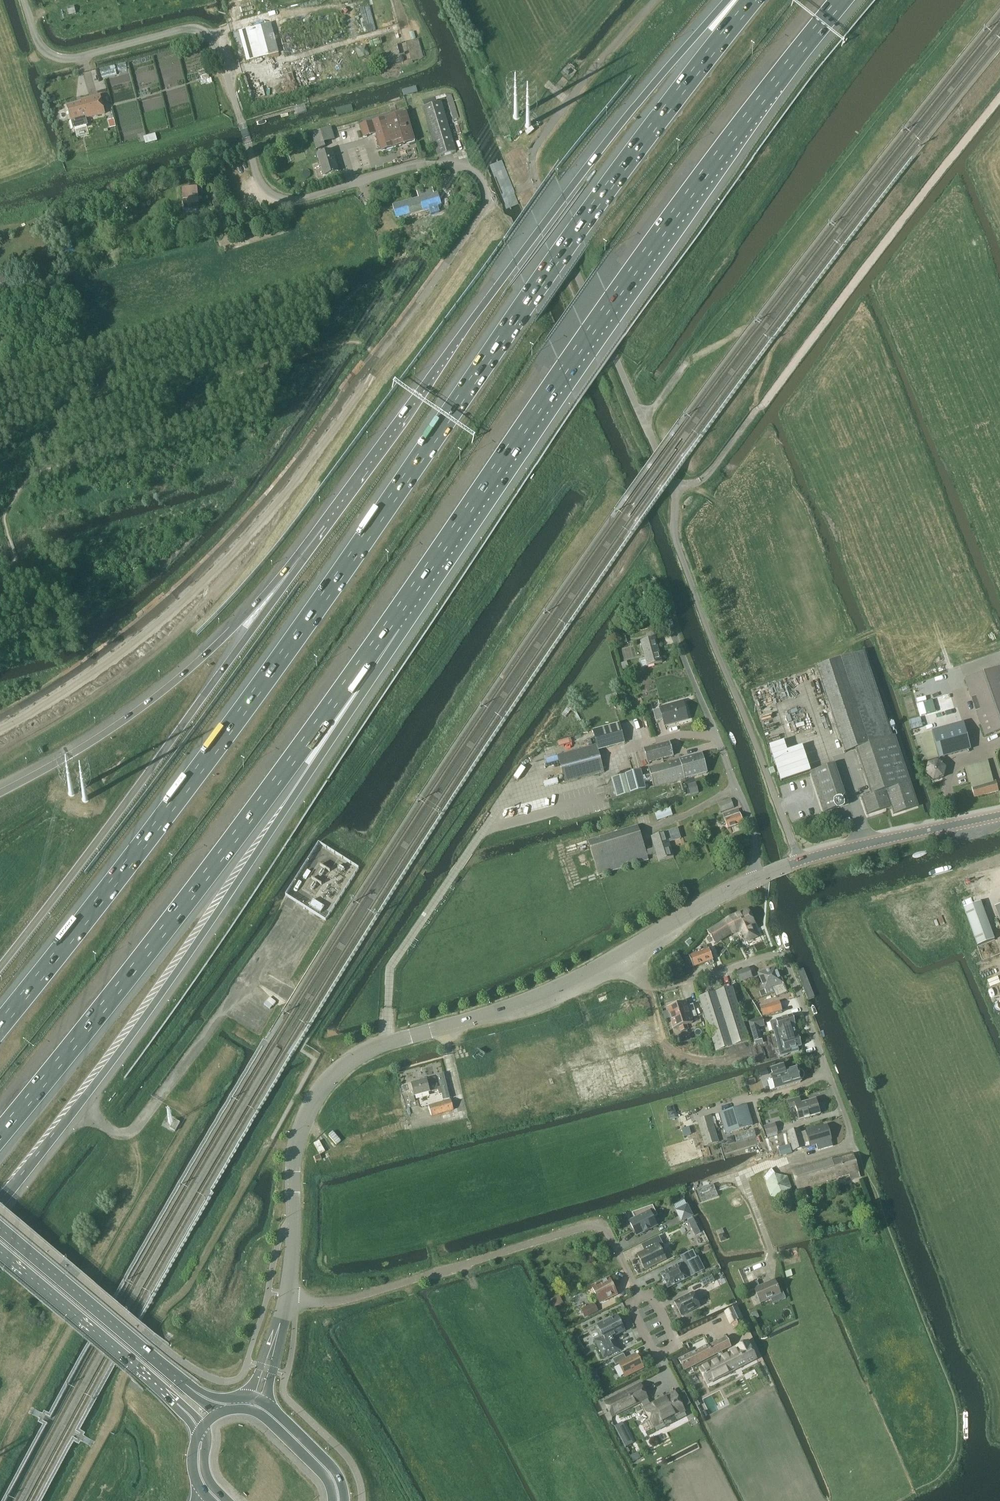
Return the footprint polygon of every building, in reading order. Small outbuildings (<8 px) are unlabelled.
[(261,27),(240,32),(248,61),(281,53),(273,24),(261,27)] [(418,40),(410,42),(415,57),(422,55),(418,40)] [(82,102),(67,106),(71,121),(72,121),(74,129),(88,125),(86,118),(106,113),(101,95),(81,101),(82,102)] [(423,101),(423,102),(425,107),(424,107),(438,157),(456,152),(442,102),(437,103),(435,97),(423,101)] [(453,119),(459,117),(453,97),(447,99),(453,119)] [(407,112),(399,115),(360,126),(364,138),(376,134),(378,142),(377,145),(380,146),(381,151),(415,141),(407,112)] [(513,115),(513,116),(513,117),(513,118),(514,119),(515,120),(516,120),(517,120),(518,120),(519,120),(519,119),(520,119),(520,118),(521,117),(521,116),(521,115),(520,114),(520,113),(519,113),(518,112),(517,112),(516,112),(515,112),(514,112),(514,113),(513,114),(513,115)] [(525,125),(525,126),(525,127),(526,128),(527,129),(528,129),(529,129),(530,129),(531,128),(532,128),(532,127),(533,127),(533,126),(533,125),(533,124),(533,123),(532,123),(532,122),(531,122),(530,121),(529,121),(528,121),(527,121),(526,122),(525,122),(525,123),(525,124),(525,125)] [(318,150),(326,147),(325,143),(335,140),(332,128),(312,133),(314,140),(318,150)] [(156,134),(144,137),(145,144),(158,141),(156,134)] [(318,154),(324,176),(339,171),(332,150),(318,154)] [(203,187),(197,188),(183,189),(185,207),(199,206),(198,193),(204,193),(203,187)] [(436,194),(420,198),(423,210),(424,210),(429,209),(431,214),(440,212),(438,206),(441,205),(438,193),(436,194)] [(394,206),(397,218),(424,210),(423,210),(420,198),(417,199),(416,196),(408,199),(408,202),(394,206)] [(231,217),(227,203),(214,207),(218,219),(231,217)] [(8,289),(4,276),(0,277),(0,294),(8,292),(8,289)] [(618,644),(627,642),(626,636),(616,638),(618,644)] [(640,659),(642,668),(663,663),(656,637),(641,641),(646,658),(640,659)] [(845,753),(856,749),(871,795),(862,798),(867,814),(891,806),(894,813),(918,805),(895,736),(892,737),(864,652),(816,668),(845,753)] [(964,679),(985,736),(999,730),(999,666),(964,679)] [(608,705),(620,701),(617,693),(606,696),(608,705)] [(657,722),(663,720),(665,726),(688,719),(687,717),(688,715),(687,711),(686,711),(683,702),(660,708),(660,709),(654,711),(657,722)] [(963,723),(915,736),(923,762),(939,758),(939,759),(970,750),(970,749),(963,723)] [(670,741),(644,749),(648,762),(674,755),(670,741)] [(599,754),(597,745),(558,755),(565,782),(604,772),(599,754)] [(702,753),(648,768),(650,774),(652,781),(654,787),(655,787),(708,773),(702,753)] [(928,763),(925,774),(934,782),(944,779),(947,768),(939,760),(928,763)] [(974,797),(998,790),(996,780),(993,781),(988,761),(967,767),(974,797)] [(824,811),(847,804),(834,765),(811,773),(824,811)] [(625,774),(616,777),(621,796),(631,793),(646,789),(647,789),(645,783),(643,776),(642,769),(625,774)] [(650,774),(643,776),(645,783),(652,781),(650,774)] [(722,812),(734,807),(731,799),(719,803),(722,812)] [(728,829),(744,823),(739,809),(723,815),(728,829)] [(660,861),(675,856),(670,842),(681,838),(678,828),(652,837),(655,848),(646,850),(638,825),(588,841),(599,875),(649,859),(648,856),(657,853),(660,861)] [(326,908),(314,901),(310,907),(322,914),(326,908)] [(995,942),(981,904),(965,910),(978,948),(995,942)] [(715,944),(731,934),(732,933),(733,933),(734,933),(735,933),(736,933),(737,933),(745,949),(763,941),(748,910),(730,919),(708,932),(715,944)] [(709,949),(690,956),(694,967),(713,960),(709,949)] [(774,993),(776,997),(779,996),(783,995),(781,990),(785,988),(777,966),(769,969),(766,971),(773,989),(775,992),(774,993)] [(675,967),(663,979),(663,980),(678,977),(675,967)] [(752,977),(749,968),(737,973),(740,982),(752,977)] [(815,997),(804,968),(797,970),(808,999),(815,997)] [(762,998),(768,995),(774,993),(775,992),(773,989),(766,971),(758,974),(765,990),(760,992),(762,998)] [(717,1052),(750,1041),(733,987),(700,997),(717,1052)] [(779,1001),(760,1007),(763,1016),(782,1011),(779,1001)] [(693,1023),(691,1018),(697,1016),(694,1004),(688,1006),(686,1002),(667,1008),(674,1029),(680,1027),(681,1031),(689,1029),(688,1024),(693,1023)] [(793,1015),(774,1021),(777,1031),(781,1029),(784,1041),(777,1043),(781,1057),(799,1051),(798,1047),(802,1046),(799,1036),(797,1037),(793,1026),(796,1025),(793,1015)] [(763,1018),(749,1022),(754,1037),(755,1041),(763,1039),(759,1027),(765,1026),(763,1018)] [(771,1076),(775,1090),(785,1087),(801,1082),(801,1080),(803,1079),(804,1077),(804,1074),(802,1072),(800,1071),(798,1071),(797,1069),(785,1073),(784,1067),(771,1071),(773,1075),(771,1076)] [(767,1068),(759,1071),(761,1077),(769,1075),(767,1068)] [(443,1074),(437,1076),(440,1087),(438,1088),(440,1094),(442,1094),(444,1100),(450,1098),(443,1074)] [(430,1092),(438,1089),(435,1077),(410,1084),(412,1091),(407,1092),(410,1103),(416,1101),(415,1097),(431,1092),(430,1092)] [(800,1119),(820,1113),(816,1099),(801,1104),(800,1098),(788,1101),(790,1108),(796,1106),(800,1119)] [(431,1117),(454,1110),(451,1100),(428,1106),(431,1117)] [(738,1108),(720,1114),(727,1133),(752,1125),(750,1119),(743,1121),(738,1108)] [(705,1146),(719,1142),(711,1115),(697,1120),(705,1146)] [(775,1124),(764,1127),(766,1135),(777,1132),(775,1124)] [(802,1133),(806,1147),(811,1146),(832,1140),(828,1125),(806,1131),(802,1133)] [(686,1128),(682,1129),(684,1137),(692,1134),(689,1127),(686,1128)] [(788,1133),(793,1151),(806,1147),(802,1133),(801,1130),(788,1133)] [(781,1156),(792,1153),(790,1145),(779,1149),(781,1156)] [(793,1172),(798,1190),(850,1175),(851,1180),(861,1177),(854,1154),(793,1172)] [(792,1189),(788,1176),(776,1174),(771,1168),(764,1177),(767,1182),(766,1184),(771,1195),(784,1198),(792,1189)] [(687,1205),(676,1211),(682,1222),(693,1216),(687,1205)] [(632,1213),(635,1219),(630,1222),(637,1236),(657,1226),(653,1218),(658,1216),(653,1206),(632,1213)] [(694,1218),(688,1220),(691,1228),(693,1227),(696,1226),(697,1225),(694,1218)] [(659,1237),(645,1244),(647,1249),(646,1249),(645,1251),(638,1255),(645,1270),(663,1261),(667,1259),(664,1253),(662,1250),(665,1249),(659,1237)] [(689,1278),(685,1271),(692,1268),(688,1261),(697,1257),(694,1250),(681,1256),(684,1263),(682,1264),(660,1274),(668,1289),(689,1278)] [(715,1281),(712,1275),(701,1280),(704,1287),(715,1281)] [(609,1279),(592,1287),(600,1303),(617,1294),(609,1279)] [(757,1281),(746,1286),(749,1292),(755,1290),(761,1303),(771,1299),(773,1304),(786,1298),(782,1289),(779,1290),(775,1280),(760,1287),(757,1281)] [(693,1293),(675,1303),(682,1316),(700,1307),(693,1293)] [(555,1297),(551,1300),(555,1307),(559,1305),(555,1297)] [(593,1303),(581,1310),(585,1317),(597,1310),(593,1303)] [(745,1324),(737,1307),(725,1313),(733,1330),(745,1324)] [(757,1311),(751,1314),(754,1320),(760,1317),(757,1311)] [(610,1355),(619,1350),(613,1337),(624,1331),(617,1316),(608,1320),(597,1326),(603,1337),(594,1341),(603,1358),(610,1355)] [(719,1359),(699,1369),(707,1384),(757,1359),(748,1341),(740,1345),(735,1348),(737,1350),(724,1357),(722,1353),(732,1348),(727,1337),(709,1346),(708,1345),(679,1360),(685,1371),(717,1355),(719,1359)] [(637,1355),(627,1359),(624,1354),(613,1360),(616,1365),(619,1364),(625,1377),(643,1368),(637,1355)] [(676,1418),(685,1413),(675,1393),(650,1406),(646,1399),(647,1398),(641,1385),(605,1403),(612,1416),(641,1401),(645,1408),(645,1409),(655,1428),(664,1424),(663,1422),(675,1416),(676,1418)] [(630,1436),(622,1440),(626,1447),(633,1443),(630,1436)]
